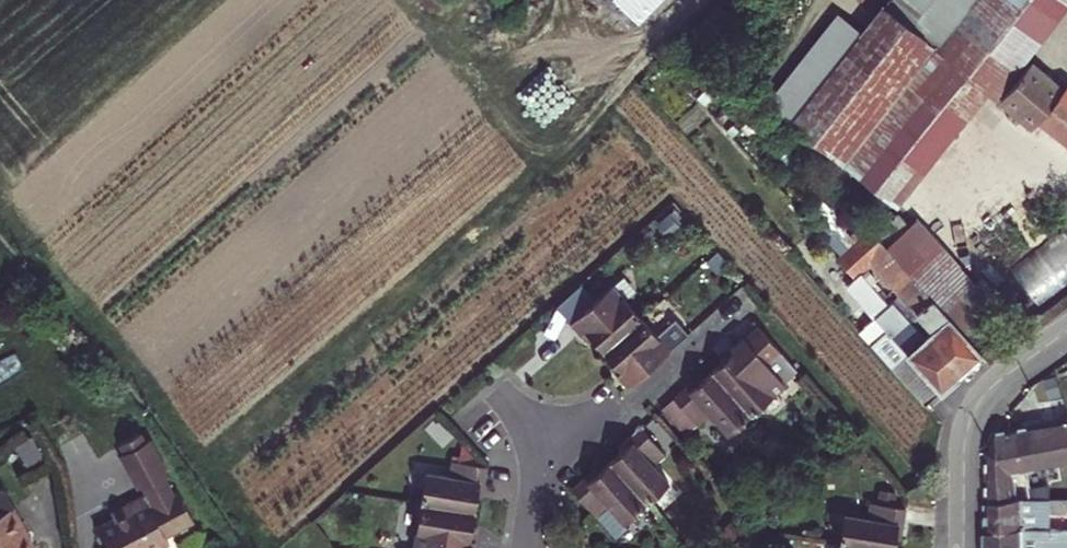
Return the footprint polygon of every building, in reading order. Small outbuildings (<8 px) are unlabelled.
[(661,0),(627,0),(645,17),(661,0)] [(896,207),(986,93),(994,99),(1066,6),(1066,0),(889,0),(863,33),(792,123),(791,124),(896,207)] [(863,33),(837,13),(766,102),(792,123),(863,33)] [(1063,90),(1030,63),(1000,99),(1032,127),(1039,119),(1066,141),(1066,93),(1063,90)] [(897,213),(874,233),(886,246),(909,226),(897,213)] [(909,226),(886,246),(977,348),(1008,320),(916,220),(909,226)] [(871,263),(899,295),(917,315),(909,322),(957,376),(982,354),(977,348),(886,246),(874,233),(869,228),(840,253),(836,257),(854,278),(860,273),(871,263)] [(1066,280),(1066,229),(1021,262),(1045,296),(1066,280)] [(595,273),(563,303),(575,316),(607,285),(595,273)] [(925,404),(957,376),(909,322),(891,302),(888,304),(860,273),(854,278),(852,280),(880,312),(874,317),(907,354),(891,367),(925,404)] [(591,338),(602,351),(640,317),(611,285),(569,322),(582,336),(586,332),(591,338)] [(909,322),(917,315),(899,295),(891,302),(909,322)] [(856,328),(891,367),(907,354),(874,317),(872,315),(856,328)] [(640,317),(602,351),(614,364),(619,370),(615,373),(628,387),(670,350),(640,317)] [(711,371),(750,414),(784,383),(765,361),(777,351),(779,350),(756,325),(725,352),(728,356),(723,361),(711,371)] [(582,336),(587,341),(591,338),(586,332),(582,336)] [(719,357),(723,361),(728,356),(725,352),(719,357)] [(614,364),(610,367),(615,373),(619,370),(614,364)] [(750,414),(711,371),(700,381),(695,386),(691,382),(673,398),(697,424),(709,413),(727,434),(750,414)] [(691,382),(695,386),(700,381),(697,377),(691,382)] [(673,398),(662,408),(685,435),(697,424),(673,398)] [(1036,424),(1039,443),(1047,441),(1051,467),(1054,480),(1066,478),(1066,418),(1036,424)] [(1036,424),(1014,428),(1022,472),(1025,471),(1051,467),(1047,441),(1039,443),(1036,424)] [(621,451),(609,461),(645,502),(668,482),(652,464),(664,454),(641,427),(623,443),(626,447),(621,451)] [(987,452),(986,469),(1010,466),(1012,474),(1022,472),(1014,428),(995,431),(987,452)] [(96,529),(107,547),(160,547),(168,544),(164,537),(194,521),(177,490),(172,493),(163,475),(168,473),(150,439),(145,441),(140,432),(110,448),(115,457),(110,459),(128,493),(133,491),(137,500),(136,501),(135,499),(125,504),(129,511),(115,519),(96,529)] [(483,490),(486,466),(451,460),(449,476),(425,473),(421,502),(474,511),(477,495),(478,489),(483,490)] [(589,473),(571,488),(595,515),(615,538),(627,527),(622,522),(645,502),(609,461),(597,472),(592,476),(589,473)] [(986,469),(986,504),(1016,501),(1014,488),(1012,474),(1010,466),(986,469)] [(1051,467),(1025,471),(1027,483),(1054,480),(1051,467)] [(1012,474),(1014,488),(1028,487),(1027,483),(1025,471),(1022,472),(1012,474)] [(1014,488),(1016,501),(1022,500),(1030,500),(1028,492),(1028,487),(1014,488)] [(27,533),(4,491),(4,490),(3,489),(2,488),(1,488),(0,488),(0,547),(30,547),(23,535),(27,533)] [(1042,491),(1043,499),(1060,499),(1060,490),(1042,491)] [(1042,491),(1028,492),(1030,500),(1043,499),(1042,491)] [(986,533),(1023,530),(1050,530),(1050,512),(1066,512),(1066,499),(1060,499),(1043,499),(1030,500),(1022,500),(1016,501),(986,504),(986,533)] [(474,511),(421,502),(413,547),(473,547),(475,534),(471,533),(472,527),(474,511)] [(864,547),(894,547),(896,538),(897,531),(902,531),(905,508),(871,502),(869,518),(844,514),(839,544),(864,547)] [(111,512),(115,519),(129,511),(125,504),(111,512)] [(1037,547),(1045,547),(1045,542),(1066,542),(1066,530),(1050,530),(1023,530),(986,533),(986,547),(1037,547)]
